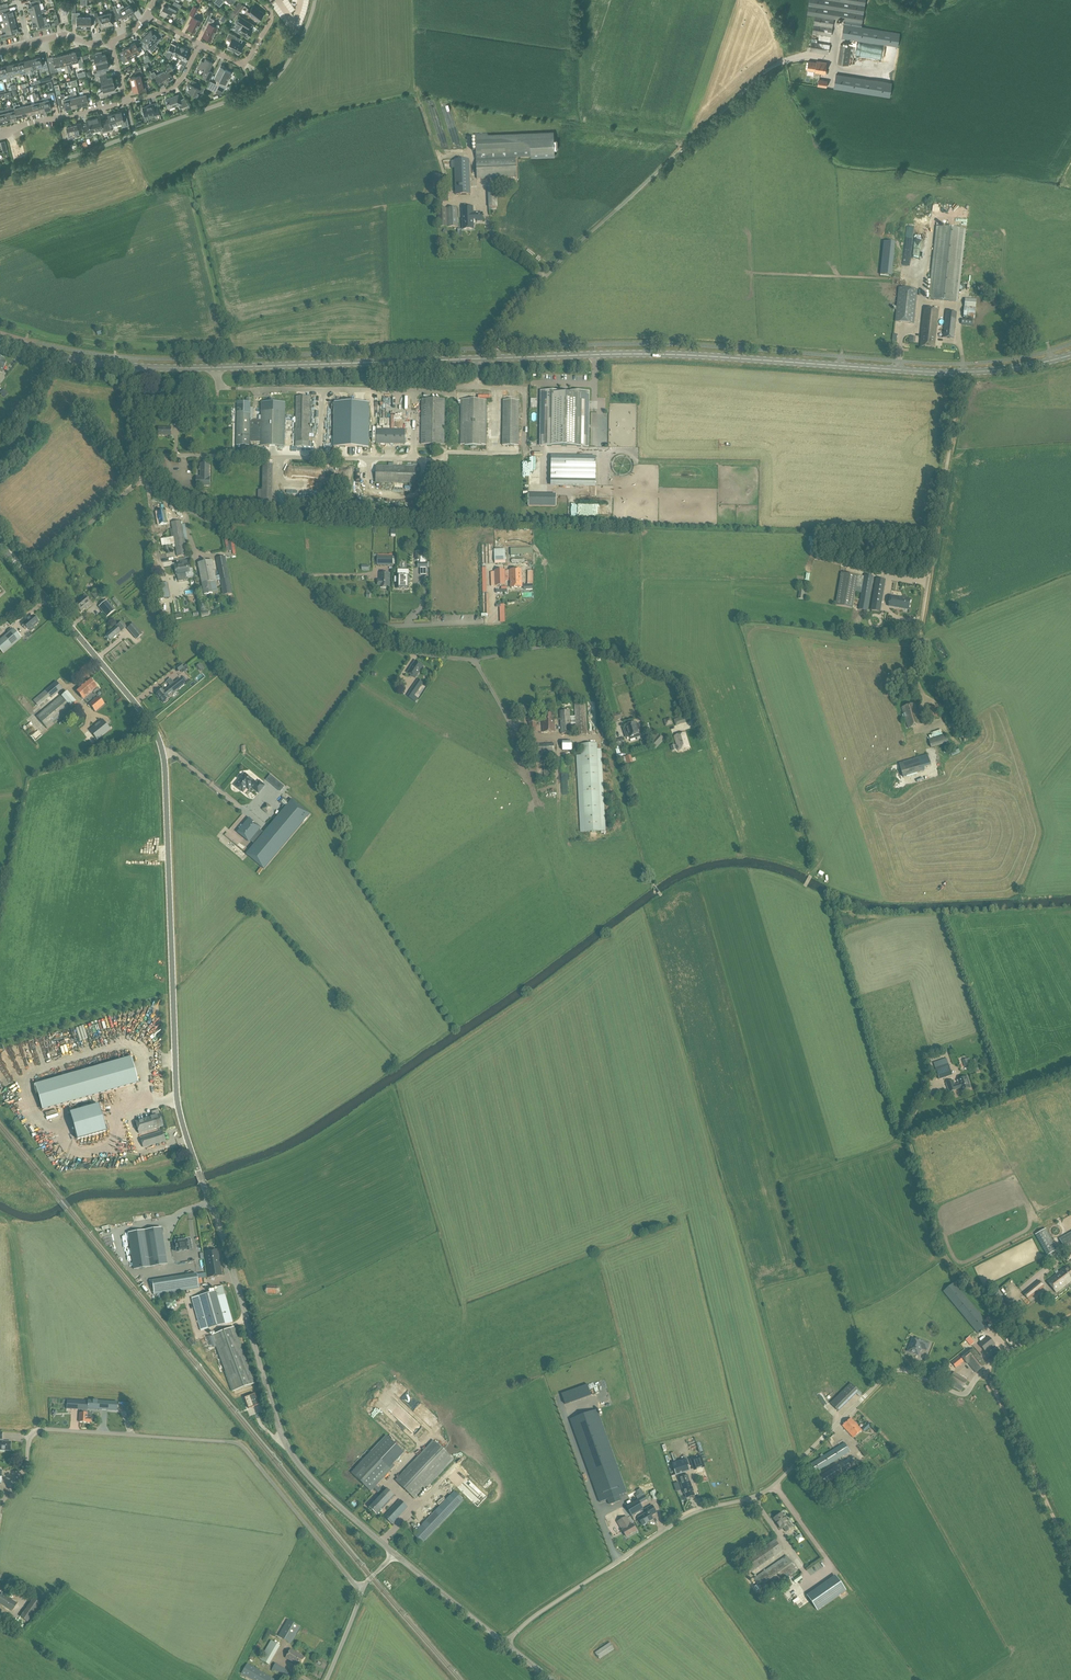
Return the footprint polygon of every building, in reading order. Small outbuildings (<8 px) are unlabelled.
[(41,10),(39,3),(41,3),(40,0),(38,0),(30,2),(31,5),(28,6),(29,7),(28,7),(29,10),(30,13),(41,10)] [(807,14),(815,15),(812,33),(831,36),(834,20),(834,19),(834,18),(845,20),(844,24),(861,26),(865,0),(810,0),(807,14)] [(237,14),(244,6),(239,2),(233,10),(237,14)] [(124,8),(129,17),(132,15),(132,14),(134,13),(130,4),(124,8)] [(174,16),(177,9),(168,4),(166,7),(164,6),(160,14),(165,17),(166,14),(169,16),(170,14),(174,16)] [(255,19),(258,21),(260,18),(261,19),(264,15),(263,14),(260,11),(259,11),(257,10),(258,9),(253,6),(251,9),(249,8),(246,12),(249,14),(249,15),(254,19),(255,19)] [(14,17),(13,14),(13,11),(12,11),(12,10),(9,11),(8,8),(0,10),(0,14),(2,14),(3,20),(14,17)] [(114,23),(112,16),(116,15),(113,8),(110,10),(111,13),(104,14),(107,25),(114,23)] [(127,18),(129,17),(124,8),(119,11),(124,19),(126,18),(127,18)] [(31,16),(32,20),(43,17),(42,13),(47,11),(46,9),(41,10),(30,13),(30,14),(31,17),(31,16)] [(212,24),(214,20),(210,17),(213,12),(211,11),(208,16),(203,26),(207,28),(203,36),(204,36),(203,37),(207,39),(207,38),(211,40),(213,36),(217,29),(216,28),(217,28),(214,26),(214,25),(212,24)] [(84,17),(83,27),(90,28),(91,20),(95,20),(94,12),(90,13),(91,17),(84,17)] [(83,27),(84,17),(80,17),(80,13),(72,13),(72,20),(77,20),(76,27),(83,27)] [(107,25),(104,14),(98,16),(97,13),(94,13),(95,20),(99,19),(100,27),(107,25)] [(15,24),(15,21),(15,18),(14,18),(14,17),(3,20),(0,21),(0,23),(4,22),(5,27),(15,24)] [(36,26),(37,29),(50,26),(50,23),(44,24),(43,17),(32,20),(33,23),(32,23),(33,26),(34,27),(36,26)] [(199,26),(201,22),(192,17),(190,21),(191,21),(187,28),(195,32),(198,25),(199,26)] [(240,17),(236,23),(241,26),(238,31),(247,37),(248,36),(249,36),(250,34),(250,33),(252,30),(246,26),(248,22),(240,17)] [(15,24),(5,27),(6,34),(1,35),(1,38),(15,35),(14,32),(17,31),(17,30),(18,30),(17,30),(17,27),(16,27),(15,24)] [(844,24),(842,38),(872,43),(898,47),(900,33),(873,28),(861,26),(844,24)] [(154,43),(155,43),(156,41),(156,40),(161,35),(162,32),(164,33),(154,28),(151,32),(150,31),(149,32),(147,32),(146,33),(145,34),(154,43)] [(238,42),(240,39),(229,33),(226,38),(231,40),(227,48),(238,54),(243,45),(238,42)] [(154,44),(154,43),(145,34),(144,34),(143,35),(143,37),(142,38),(143,39),(140,42),(139,42),(145,51),(146,51),(145,50),(151,45),(152,45),(154,44)] [(811,41),(809,51),(828,54),(830,44),(811,41)] [(129,46),(134,56),(136,54),(137,55),(138,56),(145,52),(141,47),(138,48),(135,42),(131,44),(131,45),(129,46)] [(182,47),(181,46),(177,44),(175,47),(171,44),(167,52),(165,55),(170,58),(171,55),(173,55),(177,57),(182,47)] [(849,65),(852,45),(840,44),(837,63),(849,65)] [(131,57),(134,56),(129,46),(127,48),(126,47),(122,49),(125,55),(120,57),(123,63),(132,59),(131,58),(131,57)] [(182,47),(177,57),(181,59),(180,62),(184,65),(186,61),(186,62),(189,56),(186,55),(189,50),(185,48),(184,48),(182,47)] [(70,53),(72,62),(72,64),(76,63),(77,65),(78,65),(79,65),(79,67),(84,66),(82,57),(77,58),(76,51),(70,53)] [(102,55),(100,55),(100,52),(90,54),(91,59),(94,59),(96,64),(108,61),(107,57),(106,57),(105,54),(102,55)] [(67,66),(66,64),(64,55),(58,56),(61,67),(61,68),(65,67),(66,73),(68,72),(68,69),(67,66)] [(34,58),(36,67),(37,69),(40,68),(41,71),(47,70),(45,62),(42,63),(40,56),(34,58)] [(61,67),(58,56),(52,57),(54,63),(49,64),(51,73),(58,71),(58,68),(61,67)] [(34,58),(29,60),(32,74),(35,73),(34,71),(37,70),(37,69),(36,67),(34,58)] [(213,72),(209,70),(212,62),(205,59),(204,62),(201,61),(198,67),(205,71),(202,77),(209,80),(213,72)] [(23,61),(26,73),(29,72),(30,74),(32,74),(29,60),(23,61)] [(23,74),(26,73),(23,61),(17,62),(21,77),(23,76),(23,74)] [(108,61),(96,64),(97,69),(94,70),(95,75),(105,73),(104,70),(105,69),(109,68),(108,65),(109,65),(108,61)] [(825,74),(827,62),(817,61),(816,62),(808,61),(807,70),(815,71),(814,77),(819,78),(820,74),(825,74)] [(11,64),(14,73),(14,76),(18,75),(18,77),(21,77),(17,62),(11,64)] [(173,77),(169,71),(172,69),(168,62),(164,65),(166,69),(161,72),(167,81),(171,79),(171,78),(173,77)] [(11,64),(6,65),(8,74),(14,73),(11,64)] [(3,79),(6,78),(7,80),(9,79),(8,76),(8,74),(6,65),(0,67),(3,79)] [(226,86),(229,78),(228,78),(231,72),(223,68),(224,66),(221,65),(214,78),(218,80),(216,84),(209,80),(206,87),(215,92),(220,83),(226,86)] [(142,82),(141,79),(143,78),(141,69),(134,70),(136,76),(130,78),(131,84),(142,82)] [(154,71),(150,74),(154,81),(157,79),(161,84),(163,83),(163,84),(167,81),(161,72),(156,75),(154,71)] [(112,76),(105,78),(104,74),(95,77),(96,81),(101,81),(102,86),(114,83),(112,76)] [(836,74),(834,88),(877,95),(890,97),(892,83),(866,79),(836,74)] [(142,82),(131,84),(133,91),(139,90),(140,93),(147,91),(145,84),(143,85),(142,82)] [(114,83),(102,86),(103,91),(99,93),(100,98),(109,96),(108,92),(115,90),(114,83)] [(194,96),(194,95),(197,96),(199,92),(202,93),(205,88),(197,84),(196,87),(190,84),(187,91),(190,93),(190,94),(194,96)] [(87,96),(90,95),(88,88),(82,89),(83,94),(80,95),(82,105),(88,103),(87,96)] [(71,94),(68,95),(69,98),(71,107),(77,106),(73,91),(70,92),(71,94)] [(82,105),(80,95),(77,96),(75,91),(73,91),(77,106),(82,104),(82,105)] [(48,96),(42,97),(42,98),(45,110),(51,108),(50,101),(56,100),(54,92),(47,94),(48,96)] [(64,94),(57,96),(59,103),(63,102),(65,109),(71,107),(69,98),(68,95),(65,96),(64,94)] [(180,109),(189,105),(184,97),(180,100),(178,95),(165,99),(168,108),(178,104),(180,109)] [(39,96),(36,97),(40,111),(45,109),(45,110),(42,98),(39,99),(39,96)] [(27,99),(24,100),(25,102),(28,114),(34,112),(32,103),(31,101),(28,102),(27,99)] [(15,102),(13,102),(14,107),(17,119),(17,117),(22,115),(20,106),(19,104),(16,105),(15,102)] [(143,111),(143,112),(144,112),(145,116),(152,114),(152,116),(160,114),(158,106),(154,107),(153,104),(149,105),(149,106),(142,107),(143,111)] [(6,122),(11,120),(8,106),(5,107),(6,109),(3,110),(6,122)] [(10,106),(8,106),(11,120),(17,119),(14,107),(10,108),(10,106)] [(114,113),(117,124),(121,123),(122,127),(129,125),(127,118),(123,119),(121,112),(120,112),(120,111),(117,112),(117,113),(114,113)] [(113,125),(117,124),(114,113),(112,114),(111,114),(109,114),(108,115),(107,115),(109,122),(105,123),(107,131),(114,129),(113,125)] [(107,131),(105,123),(101,124),(100,117),(93,119),(96,130),(100,129),(100,132),(102,133),(107,131)] [(92,131),(96,130),(93,119),(86,121),(88,127),(84,128),(87,137),(92,136),(93,134),(92,131)] [(71,124),(74,136),(81,134),(80,131),(83,130),(81,123),(75,124),(75,123),(71,124)] [(68,138),(74,136),(71,124),(68,125),(68,126),(61,128),(62,135),(67,134),(68,138)] [(475,135),(476,160),(516,158),(554,157),(553,132),(475,135)] [(517,177),(516,158),(476,160),(477,179),(517,177)] [(455,168),(456,195),(471,195),(469,160),(454,160),(454,161),(451,161),(451,169),(455,168)] [(488,207),(498,207),(497,185),(487,185),(488,207)] [(440,204),(439,204),(440,204),(439,202),(449,202),(448,194),(439,195),(435,195),(429,196),(429,205),(438,204),(438,205),(439,205),(440,204)] [(474,229),(473,223),(473,220),(473,216),(473,207),(462,208),(463,229),(474,229)] [(438,228),(447,227),(458,227),(458,208),(438,208),(438,228)] [(475,216),(473,216),(473,220),(477,220),(477,222),(483,222),(483,213),(475,214),(475,216)] [(958,303),(966,230),(937,227),(928,299),(958,303)] [(914,271),(923,271),(923,263),(914,263),(914,271)] [(914,324),(917,290),(899,288),(895,322),(914,324)] [(979,307),(979,300),(963,299),(962,307),(979,307)] [(975,319),(975,308),(964,307),(963,318),(975,319)] [(925,309),(920,346),(934,348),(938,311),(934,310),(928,309),(925,309)] [(954,339),(957,312),(946,311),(943,338),(954,339)] [(970,351),(976,344),(977,345),(982,338),(976,334),(973,338),(971,336),(969,340),(968,339),(965,342),(967,344),(965,347),(970,351)] [(588,447),(589,393),(542,392),(541,446),(588,447)] [(375,405),(375,411),(411,412),(411,403),(393,402),(394,396),(383,396),(383,402),(378,402),(378,405),(375,405)] [(309,443),(309,433),(312,433),(312,428),(310,428),(310,397),(296,397),(295,429),(294,429),(294,434),(295,434),(295,442),(309,443)] [(251,402),(252,398),(247,398),(247,402),(237,402),(237,445),(250,446),(250,442),(261,442),(261,446),(284,446),(285,403),(274,402),(274,399),(270,398),(270,402),(261,402),(261,420),(250,420),(250,402),(251,402)] [(444,445),(445,399),(422,399),(421,444),(444,445)] [(487,445),(488,400),(462,399),(461,444),(471,445),(471,448),(476,448),(476,445),(487,445)] [(519,447),(520,401),(504,400),(503,446),(519,447)] [(369,448),(369,403),(334,403),(334,447),(369,448)] [(171,436),(171,427),(159,427),(158,436),(171,436)] [(405,444),(405,429),(376,429),(376,444),(405,444)] [(556,457),(555,485),(595,486),(596,458),(556,457)] [(210,477),(209,464),(200,464),(200,477),(196,477),(196,486),(210,486),(210,477)] [(521,480),(521,486),(537,486),(537,464),(526,464),(526,480),(521,480)] [(416,484),(417,466),(376,466),(375,483),(416,484)] [(569,494),(569,504),(605,504),(605,500),(604,500),(604,497),(601,497),(601,499),(593,499),(593,496),(576,496),(576,494),(569,494)] [(556,496),(529,495),(528,506),(556,507),(556,496)] [(165,512),(157,514),(158,518),(156,518),(157,523),(159,523),(159,527),(168,525),(165,512)] [(188,541),(187,535),(185,525),(182,525),(181,521),(171,522),(174,537),(175,544),(177,557),(183,556),(183,553),(186,553),(184,541),(188,541)] [(174,537),(161,540),(162,546),(175,544),(174,537)] [(495,564),(506,563),(505,549),(494,549),(495,564)] [(223,595),(232,594),(225,557),(217,558),(223,595)] [(393,565),(393,557),(378,557),(377,565),(393,565)] [(181,565),(175,566),(176,570),(177,575),(178,581),(188,580),(188,578),(194,577),(192,568),(189,568),(189,566),(191,565),(191,560),(180,562),(181,565)] [(202,584),(203,587),(201,587),(202,595),(204,594),(204,595),(218,592),(216,582),(217,581),(213,560),(198,563),(202,584)] [(398,570),(397,590),(409,590),(410,575),(409,575),(409,570),(398,570)] [(510,570),(505,570),(495,571),(496,586),(505,585),(505,579),(510,579),(511,588),(522,587),(521,570),(510,570)] [(390,573),(380,573),(380,581),(378,581),(378,585),(380,585),(380,588),(390,588),(390,573)] [(864,575),(864,577),(842,573),(836,606),(852,609),(855,592),(861,593),(858,610),(868,611),(873,577),(864,575)] [(880,612),(886,580),(876,579),(871,610),(880,612)] [(170,597),(168,583),(156,585),(158,599),(170,597)] [(800,589),(798,599),(806,600),(807,590),(800,589)] [(95,590),(91,594),(96,600),(100,596),(95,590)] [(77,608),(81,612),(85,609),(86,610),(91,605),(87,600),(88,599),(85,596),(80,600),(81,601),(76,605),(78,608),(77,608)] [(909,609),(911,599),(891,596),(889,607),(904,609),(904,608),(909,609)] [(107,616),(114,610),(106,601),(99,607),(107,616)] [(33,616),(23,624),(27,628),(29,630),(31,631),(34,628),(33,627),(38,622),(33,616)] [(121,622),(117,625),(105,636),(110,641),(126,627),(121,622)] [(142,634),(133,624),(127,629),(136,639),(142,634)] [(13,628),(0,640),(0,651),(3,654),(21,638),(13,628)] [(423,668),(423,667),(423,666),(416,662),(408,673),(416,678),(421,670),(422,671),(423,668)] [(157,695),(156,696),(159,699),(160,699),(163,703),(165,702),(165,703),(168,700),(171,697),(170,695),(184,683),(180,678),(174,683),(170,678),(166,681),(170,686),(166,690),(167,692),(165,694),(162,690),(156,694),(157,695)] [(97,689),(96,688),(97,687),(90,679),(76,691),(83,699),(93,690),(94,691),(97,689)] [(409,692),(410,693),(407,697),(416,703),(418,699),(415,697),(424,683),(418,679),(409,692)] [(45,690),(50,696),(52,698),(62,689),(56,681),(45,690)] [(60,695),(36,716),(47,729),(71,709),(74,712),(80,707),(76,702),(67,691),(61,696),(60,695)] [(89,704),(95,712),(104,704),(98,696),(89,704)] [(571,733),(571,731),(572,731),(571,731),(571,732),(572,733),(573,732),(573,731),(572,731),(575,730),(576,736),(587,735),(586,702),(574,702),(574,703),(575,716),(570,717),(570,711),(560,711),(561,734),(571,734),(571,735),(572,735),(573,735),(573,734),(572,733),(571,733)] [(916,709),(916,710),(915,704),(910,705),(906,707),(902,708),(908,728),(911,727),(913,727),(917,726),(921,725),(917,713),(916,709)] [(936,706),(925,709),(929,723),(940,719),(936,706)] [(554,713),(542,714),(543,732),(555,731),(554,713)] [(530,732),(537,732),(536,722),(536,717),(528,717),(529,723),(530,732)] [(659,718),(654,720),(657,731),(663,729),(662,723),(661,724),(659,718)] [(666,727),(673,725),(670,718),(663,720),(666,727)] [(92,727),(89,730),(97,740),(98,740),(111,730),(102,719),(100,721),(92,727)] [(947,723),(949,729),(957,726),(955,721),(947,723)] [(636,725),(636,722),(630,724),(635,738),(643,736),(639,724),(636,725)] [(635,738),(630,724),(625,726),(626,728),(623,729),(625,736),(626,736),(627,738),(629,738),(630,740),(635,738)] [(685,733),(674,736),(677,746),(675,746),(675,745),(671,747),(672,751),(676,750),(678,749),(679,751),(690,748),(685,733)] [(960,741),(968,738),(966,733),(958,737),(960,741)] [(656,749),(664,739),(659,734),(650,744),(656,749)] [(931,748),(948,743),(945,735),(929,740),(931,748)] [(59,736),(52,738),(58,755),(65,752),(59,736)] [(624,738),(613,741),(614,748),(626,745),(624,738)] [(558,752),(572,751),(572,745),(574,744),(574,742),(572,742),(558,743),(558,752)] [(538,745),(539,758),(554,757),(553,744),(538,745)] [(580,744),(585,832),(605,831),(601,751),(597,751),(597,744),(580,744)] [(950,750),(952,756),(960,753),(958,747),(950,750)] [(624,761),(626,761),(627,764),(633,763),(631,755),(623,757),(624,761)] [(902,774),(931,766),(927,755),(899,763),(902,774)] [(239,779),(241,780),(235,786),(242,792),(243,791),(242,790),(245,787),(249,790),(252,786),(254,788),(253,789),(259,793),(265,786),(259,781),(257,784),(245,774),(243,777),(242,776),(239,779)] [(274,787),(278,781),(271,775),(266,780),(267,781),(274,787)] [(869,792),(877,788),(875,784),(867,788),(869,792)] [(259,827),(251,820),(239,833),(248,841),(249,839),(255,844),(246,855),(264,869),(310,815),(292,800),(292,801),(287,801),(284,798),(280,803),(283,806),(284,810),(264,834),(258,829),(259,827)] [(257,820),(255,822),(262,829),(264,827),(257,820)] [(42,1110),(138,1083),(131,1057),(35,1085),(42,1110)] [(952,1075),(948,1064),(936,1068),(940,1080),(952,1075)] [(954,1080),(946,1083),(950,1092),(957,1090),(960,1088),(962,1091),(971,1088),(967,1077),(958,1080),(959,1083),(955,1084),(954,1080)] [(127,1110),(141,1108),(141,1104),(143,1104),(143,1101),(126,1103),(127,1110)] [(115,1122),(124,1120),(120,1102),(111,1104),(115,1122)] [(99,1105),(70,1113),(77,1139),(106,1131),(99,1105)] [(164,1127),(160,1115),(159,1115),(158,1111),(152,1112),(153,1116),(136,1122),(139,1134),(164,1127)] [(166,1141),(163,1131),(140,1138),(143,1148),(166,1141)] [(129,1133),(123,1134),(129,1152),(135,1150),(129,1133)] [(647,1226),(638,1230),(640,1235),(649,1232),(647,1226)] [(167,1264),(161,1228),(145,1231),(128,1233),(134,1269),(150,1267),(167,1264)] [(1046,1230),(1036,1235),(1048,1255),(1057,1250),(1046,1230)] [(1060,1239),(1068,1255),(1070,1253),(1070,1233),(1060,1239)] [(187,1240),(175,1241),(177,1252),(189,1250),(189,1249),(192,1249),(191,1239),(187,1240)] [(217,1250),(204,1252),(208,1278),(221,1276),(217,1250)] [(1048,1282),(1057,1293),(1070,1282),(1070,1270),(1068,1266),(1048,1282)] [(196,1273),(151,1280),(154,1295),(157,1295),(158,1295),(159,1299),(181,1295),(180,1291),(184,1290),(198,1288),(198,1284),(197,1279),(196,1273)] [(1040,1281),(1028,1292),(1033,1297),(1045,1287),(1040,1281)] [(953,1284),(942,1293),(979,1334),(989,1325),(953,1284)] [(268,1285),(265,1288),(265,1292),(267,1294),(278,1295),(280,1292),(280,1288),(278,1286),(268,1285)] [(202,1331),(233,1323),(223,1286),(216,1288),(217,1291),(192,1298),(202,1331)] [(176,1306),(175,1301),(170,1299),(166,1303),(167,1308),(173,1310),(176,1306)] [(234,1328),(212,1336),(233,1392),(255,1384),(234,1328)] [(989,1336),(979,1344),(987,1353),(996,1345),(989,1336)] [(909,1348),(908,1351),(908,1352),(910,1352),(911,1352),(918,1355),(919,1352),(919,1351),(920,1347),(927,1350),(930,1342),(916,1337),(915,1340),(912,1339),(911,1343),(912,1344),(910,1348),(909,1348)] [(970,1337),(966,1340),(971,1346),(975,1343),(970,1337)] [(974,1349),(963,1358),(968,1364),(969,1363),(976,1373),(986,1364),(974,1349)] [(960,1357),(952,1363),(956,1368),(964,1361),(964,1360),(962,1357),(961,1358),(960,1357)] [(955,1373),(949,1383),(961,1391),(967,1381),(955,1373)] [(851,1383),(831,1403),(839,1411),(859,1391),(851,1383)] [(824,1406),(837,1393),(834,1390),(825,1399),(823,1398),(820,1402),(824,1406)] [(254,1394),(244,1398),(248,1409),(258,1405),(254,1394)] [(88,1411),(88,1409),(88,1401),(76,1400),(67,1400),(67,1409),(74,1410),(76,1410),(83,1410),(83,1413),(80,1413),(80,1422),(91,1423),(91,1418),(92,1414),(88,1413),(87,1413),(88,1411)] [(117,1411),(117,1402),(88,1400),(88,1401),(88,1409),(103,1410),(108,1410),(117,1411)] [(626,1493),(596,1410),(571,1419),(600,1502),(608,1499),(610,1504),(620,1501),(618,1496),(626,1493)] [(852,1418),(843,1426),(854,1438),(862,1430),(852,1418)] [(870,1422),(863,1429),(865,1432),(873,1425),(870,1422)] [(866,1432),(868,1435),(864,1437),(864,1436),(858,1441),(861,1445),(874,1436),(869,1430),(866,1432)] [(11,1451),(11,1442),(2,1442),(2,1440),(3,1433),(0,1432),(0,1450),(11,1451)] [(387,1436),(352,1474),(371,1492),(391,1470),(390,1468),(405,1452),(387,1436)] [(434,1442),(397,1482),(416,1500),(454,1460),(434,1442)] [(815,1461),(812,1464),(818,1472),(851,1452),(845,1443),(819,1459),(818,1457),(814,1459),(815,1461)] [(854,1456),(815,1480),(819,1489),(820,1488),(822,1490),(826,1487),(825,1485),(858,1464),(854,1456)] [(701,1457),(691,1460),(695,1471),(705,1468),(701,1457)] [(688,1462),(673,1466),(676,1474),(690,1470),(688,1462)] [(686,1476),(680,1478),(684,1491),(687,1498),(695,1496),(690,1482),(688,1483),(686,1476)] [(395,1496),(387,1488),(369,1507),(378,1515),(395,1496)] [(454,1492),(414,1535),(423,1543),(463,1500),(454,1492)] [(433,1496),(428,1500),(427,1498),(416,1510),(423,1517),(438,1502),(433,1496)] [(401,1500),(384,1517),(392,1525),(409,1508),(401,1500)] [(637,1501),(626,1507),(634,1520),(636,1518),(634,1515),(643,1510),(637,1501)] [(648,1513),(639,1519),(643,1526),(653,1520),(651,1517),(657,1513),(653,1506),(646,1510),(648,1513)] [(782,1513),(773,1520),(776,1524),(775,1524),(780,1530),(784,1527),(787,1532),(793,1527),(790,1523),(789,1524),(782,1513)] [(627,1517),(617,1522),(627,1538),(637,1531),(633,1524),(632,1525),(627,1517)] [(601,1524),(605,1534),(610,1532),(607,1522),(601,1524)] [(776,1541),(769,1546),(779,1560),(786,1556),(776,1541)] [(797,1556),(800,1561),(805,1557),(802,1552),(797,1556)] [(846,1591),(836,1577),(808,1597),(818,1611),(846,1591)] [(6,1596),(7,1595),(3,1592),(1,1595),(0,1597),(0,1603),(13,1611),(18,1604),(6,1596)] [(17,1619),(26,1624),(38,1603),(29,1598),(17,1619)] [(288,1620),(279,1637),(292,1644),(301,1627),(288,1620)] [(266,1651),(260,1660),(270,1665),(280,1646),(271,1641),(266,1651)] [(610,1643),(595,1653),(600,1660),(615,1650),(610,1643)] [(291,1650),(286,1658),(300,1666),(305,1658),(291,1650)] [(242,1674),(252,1679),(275,1679),(248,1664),(245,1669),(242,1674)] [(283,1676),(290,1679),(293,1679),(294,1678),(295,1675),(287,1670),(283,1676)]
